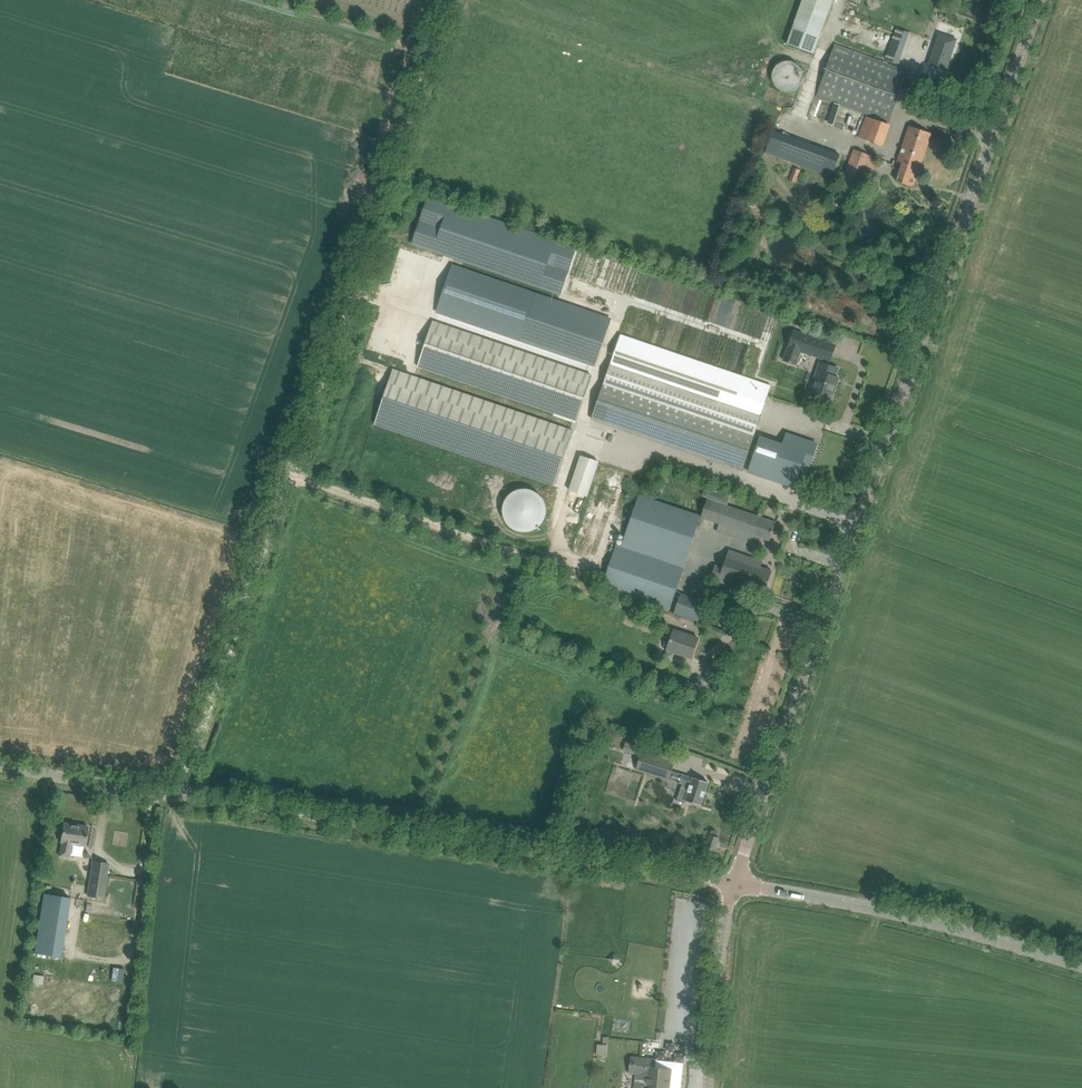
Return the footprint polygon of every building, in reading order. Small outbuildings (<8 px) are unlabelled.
[(787,43),(814,52),(832,0),(802,0),(787,43)] [(958,39),(941,33),(930,64),(947,70),(958,39)] [(816,96),(878,118),(888,122),(907,70),(897,66),(887,62),(883,71),(832,53),(816,96)] [(776,85),(777,86),(778,87),(780,88),(782,89),(784,90),(786,90),(787,90),(789,90),(791,90),(793,89),(794,89),(795,88),(796,87),(797,86),(798,85),(799,85),(799,84),(800,82),(800,81),(801,80),(801,78),(801,77),(801,75),(801,74),(801,73),(801,71),(800,69),(799,68),(798,67),(797,66),(796,64),(795,64),(793,63),(792,62),(790,62),(789,61),(786,61),(784,62),(783,62),(782,62),(781,63),(779,64),(778,64),(777,65),(776,67),(775,68),(774,69),(774,70),(773,72),(773,73),(773,75),(773,76),(773,77),(773,79),(773,80),(774,82),(775,84),(776,85)] [(868,140),(875,119),(867,116),(859,137),(868,140)] [(897,181),(903,183),(913,187),(931,133),(921,130),(910,126),(898,161),(903,163),(897,181)] [(833,177),(842,153),(810,141),(801,164),(833,177)] [(839,191),(856,197),(871,155),(854,149),(839,191)] [(789,180),(796,183),(801,170),(794,167),(789,180)] [(561,293),(576,248),(428,198),(412,243),(561,293)] [(436,310),(594,364),(610,317),(452,263),(436,310)] [(417,366),(575,420),(591,373),(432,319),(417,366)] [(836,345),(794,331),(784,360),(796,364),(801,351),(830,361),(836,345)] [(609,369),(749,417),(759,420),(771,386),(620,335),(609,369)] [(812,393),(831,399),(837,383),(833,381),(838,368),(827,364),(820,362),(815,379),(816,379),(815,382),(812,393)] [(374,423),(394,430),(553,484),(572,430),(392,369),(374,423)] [(590,418),(732,466),(743,469),(756,431),(604,379),(590,418)] [(760,437),(749,471),(794,487),(801,465),(809,441),(786,433),(783,444),(760,437)] [(590,496),(601,459),(580,453),(569,489),(590,496)] [(523,531),(525,531),(527,531),(529,531),(530,531),(532,530),(534,529),(536,529),(537,528),(539,526),(540,525),(541,524),(543,522),(544,521),(544,519),(545,517),(546,515),(546,513),(546,512),(547,510),(546,508),(546,506),(546,504),(545,502),(544,501),(544,499),(543,497),(541,496),(540,494),(539,493),(537,492),(536,491),(534,490),(532,489),(530,489),(529,488),(527,488),(525,488),(523,488),(521,488),(519,489),(517,489),(516,490),(514,491),(512,492),(511,493),(509,494),(508,496),(507,497),(506,499),(505,501),(504,502),(504,504),(503,506),(503,508),(503,510),(503,512),(503,514),(504,515),(504,517),(505,519),(506,521),(507,522),(508,524),(509,525),(511,526),(512,528),(514,529),(516,529),(517,530),(519,531),(521,531),(523,531)] [(708,499),(701,517),(770,541),(776,522),(708,499)] [(670,609),(694,537),(698,525),(635,504),(621,547),(616,546),(602,587),(670,609)] [(763,561),(752,558),(729,550),(723,567),(715,565),(711,578),(739,587),(749,591),(751,585),(765,590),(772,571),(761,567),(763,561)] [(675,613),(698,620),(705,601),(681,593),(675,613)] [(667,649),(692,658),(698,638),(673,630),(667,649)] [(622,749),(638,754),(642,741),(626,736),(622,749)] [(637,769),(669,779),(674,762),(642,752),(637,769)] [(701,805),(708,782),(693,777),(682,773),(679,783),(681,783),(681,782),(683,783),(682,786),(681,786),(682,787),(678,800),(677,800),(686,803),(686,802),(685,802),(686,800),(701,805)] [(60,855),(70,857),(72,844),(85,846),(88,826),(64,822),(61,842),(62,842),(60,855)] [(706,848),(714,851),(719,837),(711,834),(706,848)] [(103,897),(107,874),(91,872),(88,895),(103,897)] [(35,951),(60,955),(70,895),(45,891),(35,951)] [(75,957),(77,949),(63,945),(61,954),(75,957)] [(43,984),(45,975),(34,973),(32,982),(43,984)] [(684,1062),(656,1059),(658,1043),(616,1039),(615,1053),(622,1054),(620,1073),(636,1074),(635,1087),(681,1087),(684,1062)] [(597,1043),(596,1053),(607,1054),(608,1044),(597,1043)]
